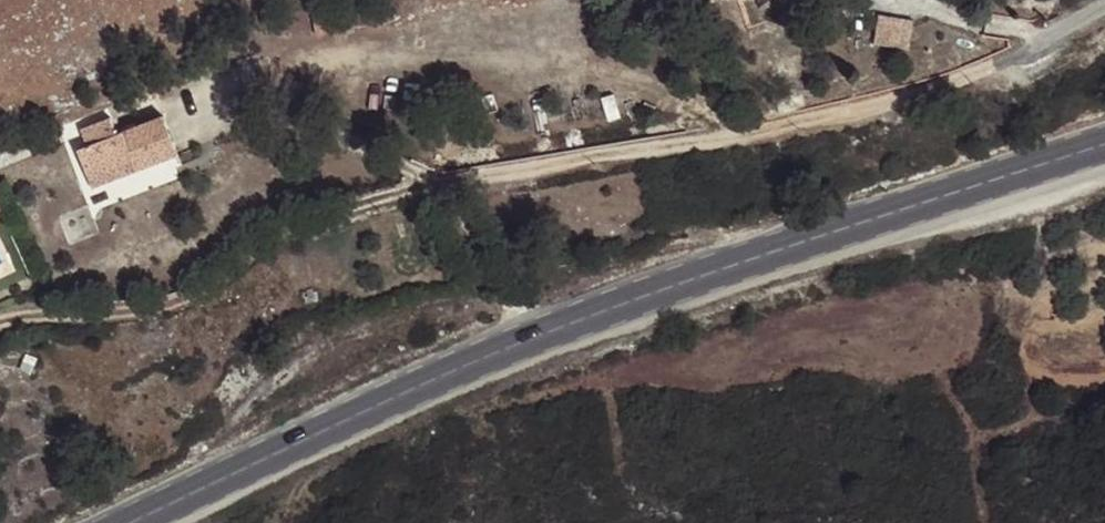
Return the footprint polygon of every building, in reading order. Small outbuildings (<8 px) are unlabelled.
[(879,10),(873,43),(909,49),(915,15),(879,10)] [(163,115),(154,90),(112,106),(123,133),(163,117),(163,115)] [(118,135),(110,116),(79,128),(87,146),(118,135)] [(178,154),(163,117),(123,133),(118,135),(87,146),(77,150),(87,177),(131,160),(135,171),(178,154)] [(131,160),(87,177),(92,188),(135,171),(131,160)] [(36,357),(27,353),(19,370),(29,374),(36,357)]
